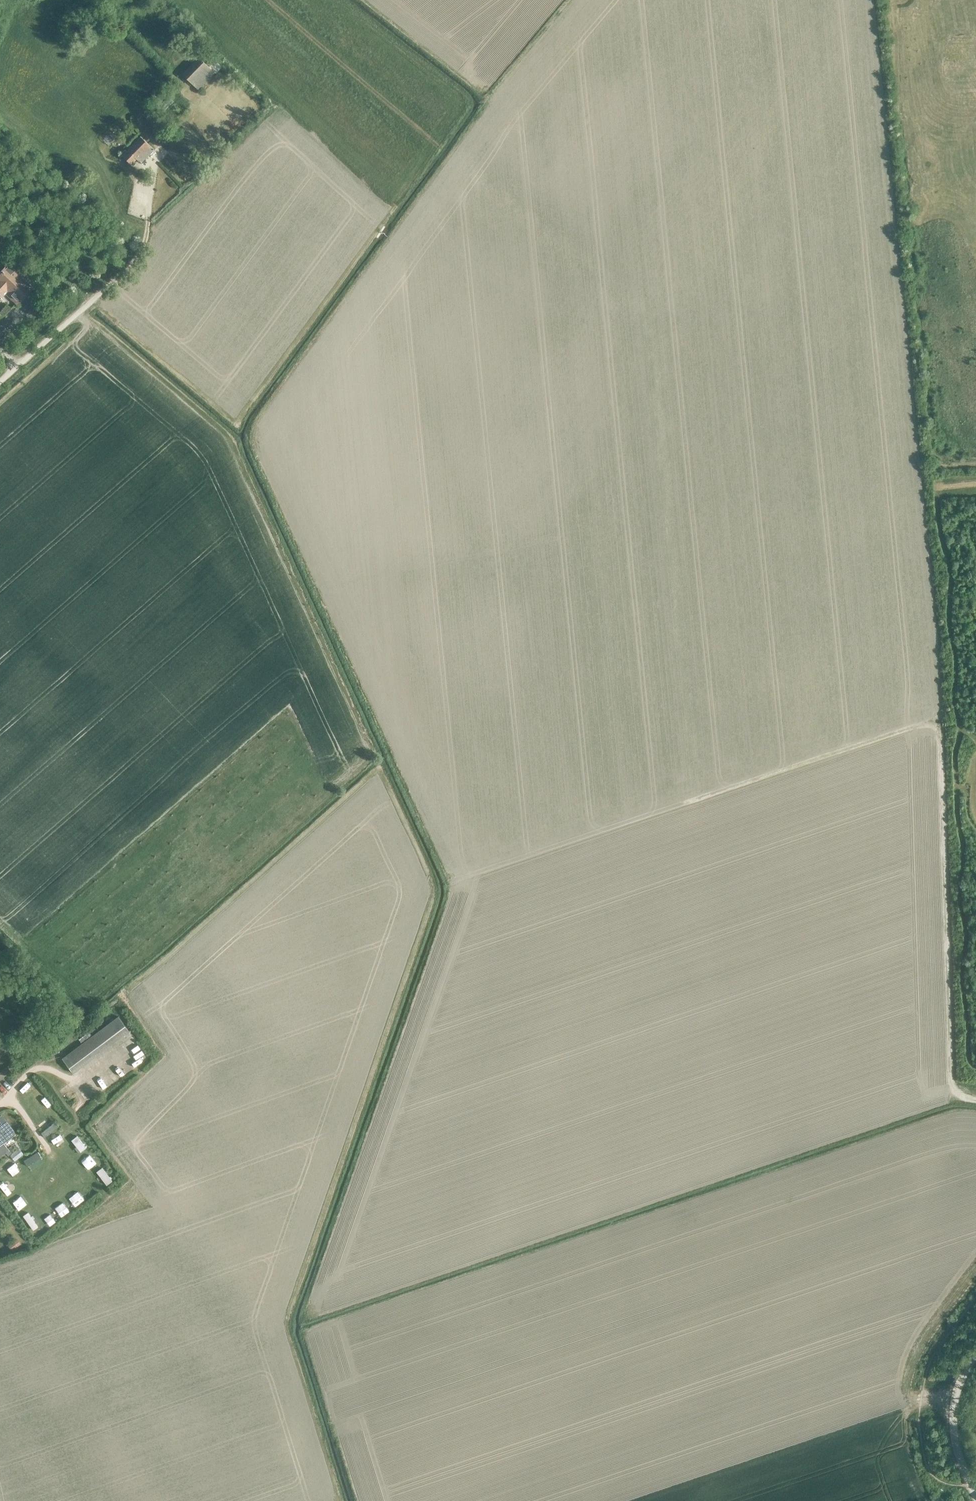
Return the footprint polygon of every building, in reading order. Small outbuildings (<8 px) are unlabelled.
[(199,89),(216,72),(199,55),(183,72),(199,89)] [(154,148),(147,141),(141,135),(123,154),(131,162),(134,159),(136,161),(138,159),(141,161),(154,148)] [(0,235),(0,256),(11,245),(0,235)] [(0,273),(0,290),(3,293),(6,290),(7,291),(6,291),(15,300),(16,299),(18,301),(34,285),(10,262),(0,273)] [(117,1016),(62,1059),(73,1073),(129,1032),(117,1016)] [(10,1149),(4,1142),(17,1132),(3,1114),(0,1116),(0,1119),(3,1123),(0,1126),(0,1157),(10,1149)]
